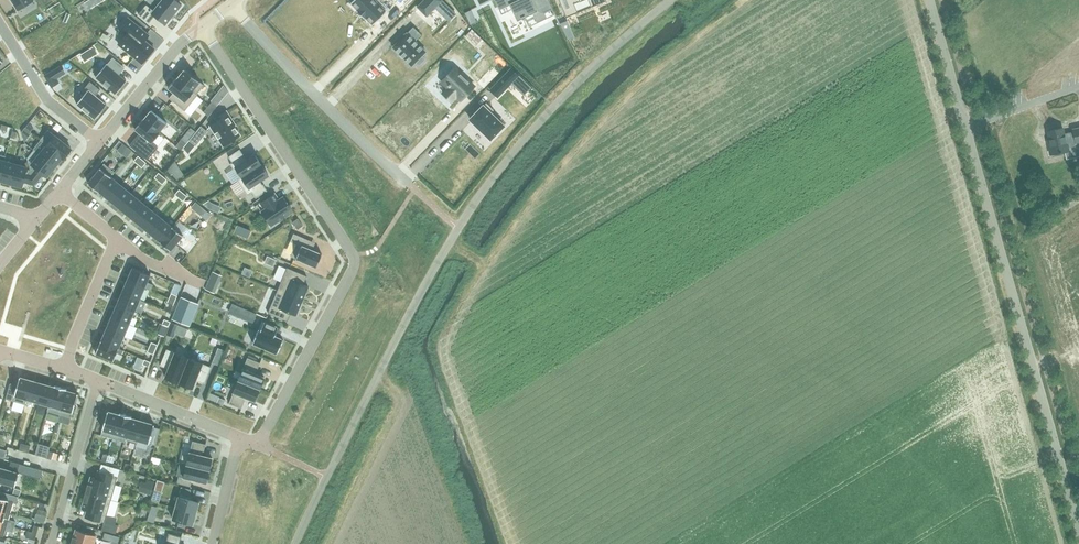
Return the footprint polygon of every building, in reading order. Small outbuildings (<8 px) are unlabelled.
[(18,9),(33,0),(12,0),(18,9)] [(139,13),(150,22),(156,15),(166,24),(183,4),(177,0),(162,0),(155,9),(147,3),(139,13)] [(351,3),(358,10),(357,11),(365,18),(366,17),(373,24),(387,11),(376,0),(353,0),(351,3)] [(397,4),(404,12),(416,0),(401,0),(397,4)] [(417,6),(426,16),(442,0),(423,0),(417,6)] [(496,2),(503,17),(513,13),(520,27),(524,25),(524,26),(528,24),(527,24),(534,21),(538,29),(547,25),(544,20),(552,16),(544,0),(508,0),(507,0),(499,0),(496,2)] [(566,17),(578,12),(591,7),(606,1),(606,0),(559,0),(566,17)] [(126,35),(119,44),(142,63),(154,49),(144,41),(145,39),(143,38),(147,33),(149,35),(129,18),(119,29),(126,35)] [(461,19),(457,24),(466,33),(471,28),(461,19)] [(574,37),(567,20),(560,23),(568,39),(574,37)] [(55,22),(41,30),(46,37),(37,43),(50,64),(66,54),(53,33),(59,29),(55,22)] [(472,29),(466,35),(470,39),(476,33),(472,29)] [(407,33),(393,47),(412,65),(416,61),(419,64),(425,59),(422,55),(425,52),(407,33)] [(106,63),(95,76),(115,93),(126,80),(118,73),(124,66),(112,57),(107,63),(106,63)] [(60,66),(44,76),(52,87),(59,83),(57,79),(65,73),(60,66)] [(454,67),(441,80),(448,87),(443,92),(451,101),(456,95),(461,100),(474,86),(454,67)] [(511,68),(490,90),(494,94),(503,84),(507,88),(511,83),(524,95),(531,87),(519,75),(511,68)] [(177,78),(177,79),(197,95),(197,94),(204,85),(185,69),(177,78)] [(176,78),(168,88),(174,92),(169,98),(185,111),(198,95),(197,94),(197,95),(177,79),(177,78),(176,78)] [(13,79),(0,87),(0,94),(2,97),(0,98),(0,104),(10,120),(26,110),(22,103),(24,102),(17,90),(19,88),(13,79)] [(88,90),(77,104),(82,108),(82,109),(88,114),(89,114),(96,119),(107,105),(96,96),(100,90),(90,82),(85,88),(88,90)] [(486,102),(470,119),(491,139),(504,125),(490,112),(493,109),(486,102)] [(209,105),(204,112),(209,116),(214,109),(209,105)] [(144,119),(144,120),(159,132),(167,123),(151,110),(144,119)] [(218,121),(210,126),(223,146),(240,135),(231,120),(232,120),(227,111),(216,118),(218,121)] [(131,142),(129,145),(147,159),(157,147),(152,143),(153,141),(159,134),(160,133),(159,132),(144,120),(144,119),(143,119),(135,129),(139,132),(131,142)] [(201,126),(189,140),(195,145),(196,146),(208,131),(201,126)] [(1047,147),(1049,156),(1075,150),(1074,144),(1078,142),(1078,130),(1064,134),(1063,128),(1047,131),(1050,146),(1047,147)] [(48,145),(47,145),(63,158),(64,158),(71,149),(63,142),(65,140),(60,136),(58,138),(55,136),(48,145)] [(181,139),(176,146),(181,150),(183,147),(187,143),(181,139)] [(187,143),(183,147),(190,152),(195,145),(189,140),(187,143)] [(37,146),(34,149),(40,154),(55,167),(62,158),(63,159),(64,158),(63,158),(47,145),(48,145),(46,143),(45,143),(41,149),(37,146)] [(123,144),(118,150),(126,157),(132,151),(123,144)] [(229,157),(242,177),(262,165),(254,154),(246,159),(240,149),(229,157)] [(30,170),(34,185),(44,174),(47,176),(55,167),(40,154),(32,164),(34,166),(30,170)] [(138,156),(134,161),(138,164),(142,159),(138,156)] [(142,159),(138,164),(142,168),(146,162),(142,159)] [(0,175),(0,180),(10,183),(16,164),(5,161),(4,161),(0,175)] [(176,161),(169,170),(171,174),(180,168),(176,161)] [(104,163),(88,183),(99,192),(112,177),(111,176),(115,172),(104,163)] [(16,164),(10,183),(22,187),(23,182),(34,185),(30,170),(27,169),(27,168),(16,164)] [(240,178),(237,180),(248,195),(252,192),(256,198),(267,190),(263,184),(262,184),(260,181),(269,175),(262,165),(242,177),(240,179),(240,178)] [(159,172),(154,178),(159,181),(163,176),(159,172)] [(163,176),(159,181),(163,184),(167,179),(163,176)] [(112,177),(99,192),(109,200),(121,185),(112,177)] [(121,185),(109,200),(119,208),(131,193),(121,185)] [(179,189),(175,194),(179,198),(183,193),(179,189)] [(264,208),(260,210),(270,225),(292,210),(283,196),(278,198),(274,192),(259,202),(264,208)] [(131,193),(119,208),(130,216),(142,202),(131,193)] [(183,193),(179,198),(183,201),(187,196),(183,193)] [(142,202),(130,216),(140,225),(152,210),(142,202)] [(196,202),(192,207),(202,215),(206,210),(196,202)] [(152,210),(140,225),(150,233),(162,218),(152,210)] [(162,218),(150,233),(160,241),(172,226),(162,218)] [(237,225),(234,233),(248,239),(252,231),(237,225)] [(160,241),(160,242),(171,251),(183,235),(172,226),(160,241)] [(294,233),(290,241),(296,244),(291,256),(292,256),(316,267),(322,254),(312,250),(300,245),(303,238),(294,233)] [(289,263),(292,256),(291,256),(279,251),(276,257),(289,263)] [(268,256),(265,262),(273,266),(276,260),(268,256)] [(129,277),(127,280),(145,288),(146,285),(150,275),(133,267),(129,277)] [(278,290),(277,291),(302,302),(309,287),(304,284),(307,276),(287,268),(278,290)] [(124,288),(122,292),(140,300),(142,295),(145,288),(127,280),(124,288)] [(21,289),(16,302),(31,308),(36,294),(21,289)] [(277,291),(268,313),(288,321),(291,313),(296,315),(302,302),(277,291)] [(119,299),(117,304),(135,312),(141,314),(143,309),(137,307),(140,300),(122,292),(119,299)] [(171,293),(167,303),(173,305),(177,296),(171,293)] [(182,297),(173,319),(190,326),(198,304),(182,297)] [(113,314),(112,317),(129,324),(130,321),(135,312),(117,304),(113,314)] [(233,304),(229,313),(252,322),(256,313),(233,304)] [(112,317),(107,329),(124,336),(129,324),(112,317)] [(262,321),(253,343),(277,353),(283,339),(275,336),(278,328),(262,321)] [(172,322),(167,334),(174,337),(176,332),(179,325),(172,322)] [(49,341),(52,329),(40,326),(37,338),(49,341)] [(102,340),(101,341),(119,348),(124,336),(107,329),(102,340)] [(101,340),(96,353),(114,361),(117,353),(122,355),(124,350),(119,348),(101,341),(102,340),(101,340)] [(165,377),(179,382),(189,358),(167,349),(160,366),(168,369),(165,377)] [(219,349),(213,363),(219,365),(224,351),(219,349)] [(248,357),(238,381),(260,390),(265,377),(255,373),(257,369),(257,370),(260,363),(248,357)] [(211,367),(189,358),(179,382),(193,388),(196,380),(204,383),(211,367)] [(25,404),(32,380),(20,377),(13,401),(25,404)] [(32,380),(25,404),(26,404),(27,399),(38,402),(43,383),(32,380)] [(238,381),(229,403),(242,408),(245,401),(244,401),(245,397),(255,401),(260,390),(238,381)] [(43,383),(38,402),(49,406),(47,411),(48,411),(55,385),(54,387),(43,383)] [(55,385),(48,411),(59,414),(67,389),(55,385)] [(67,389),(59,414),(71,417),(78,393),(67,390),(67,389)] [(219,398),(217,403),(223,406),(225,400),(219,398)] [(101,437),(113,441),(120,417),(108,413),(101,437)] [(120,415),(120,417),(113,441),(124,444),(125,442),(131,420),(132,419),(120,415)] [(143,423),(131,420),(125,442),(137,445),(137,442),(143,423)] [(155,427),(143,423),(137,442),(149,446),(155,427)] [(193,441),(187,463),(210,469),(212,458),(203,455),(203,451),(204,451),(206,444),(193,441)] [(49,451),(50,447),(39,443),(36,455),(47,458),(49,451)] [(50,447),(47,458),(64,463),(67,452),(50,447)] [(152,456),(151,462),(159,465),(161,459),(152,456)] [(11,461),(9,470),(0,467),(0,482),(15,486),(19,473),(17,472),(20,464),(11,461)] [(99,462),(97,468),(116,472),(118,466),(99,462)] [(179,476),(177,483),(191,486),(192,480),(206,483),(210,469),(187,463),(184,477),(179,476)] [(31,467),(29,475),(40,478),(42,470),(31,467)] [(86,492),(111,498),(117,475),(97,470),(95,477),(90,476),(86,492)] [(162,492),(165,482),(157,480),(155,490),(162,492)] [(142,482),(139,491),(151,494),(153,485),(142,482)] [(180,492),(175,507),(192,511),(196,513),(199,501),(197,501),(192,499),(193,495),(189,495),(191,489),(181,487),(180,492)] [(10,513),(13,501),(16,502),(18,496),(0,491),(0,510),(10,513)] [(87,493),(82,509),(87,510),(85,517),(104,523),(105,523),(104,523),(109,525),(110,523),(115,525),(117,518),(107,515),(111,500),(87,493)] [(175,507),(172,518),(179,520),(178,524),(184,525),(185,522),(193,524),(196,513),(192,511),(175,507)] [(7,525),(14,527),(16,521),(9,519),(11,513),(0,510),(0,523),(7,525)] [(149,513),(147,521),(154,523),(156,515),(149,513)] [(4,537),(6,530),(13,532),(14,527),(7,525),(0,523),(0,536),(4,537)] [(105,523),(104,523),(102,529),(116,533),(118,526),(110,523),(109,525),(104,523),(105,523)] [(35,540),(37,533),(32,532),(28,530),(26,537),(35,540)] [(72,543),(94,543),(96,535),(76,530),(72,543)] [(135,531),(120,530),(120,543),(134,543),(135,543),(135,531)] [(197,533),(183,531),(181,543),(185,543),(195,543),(197,533)] [(181,536),(168,532),(164,543),(178,543),(181,536)]
